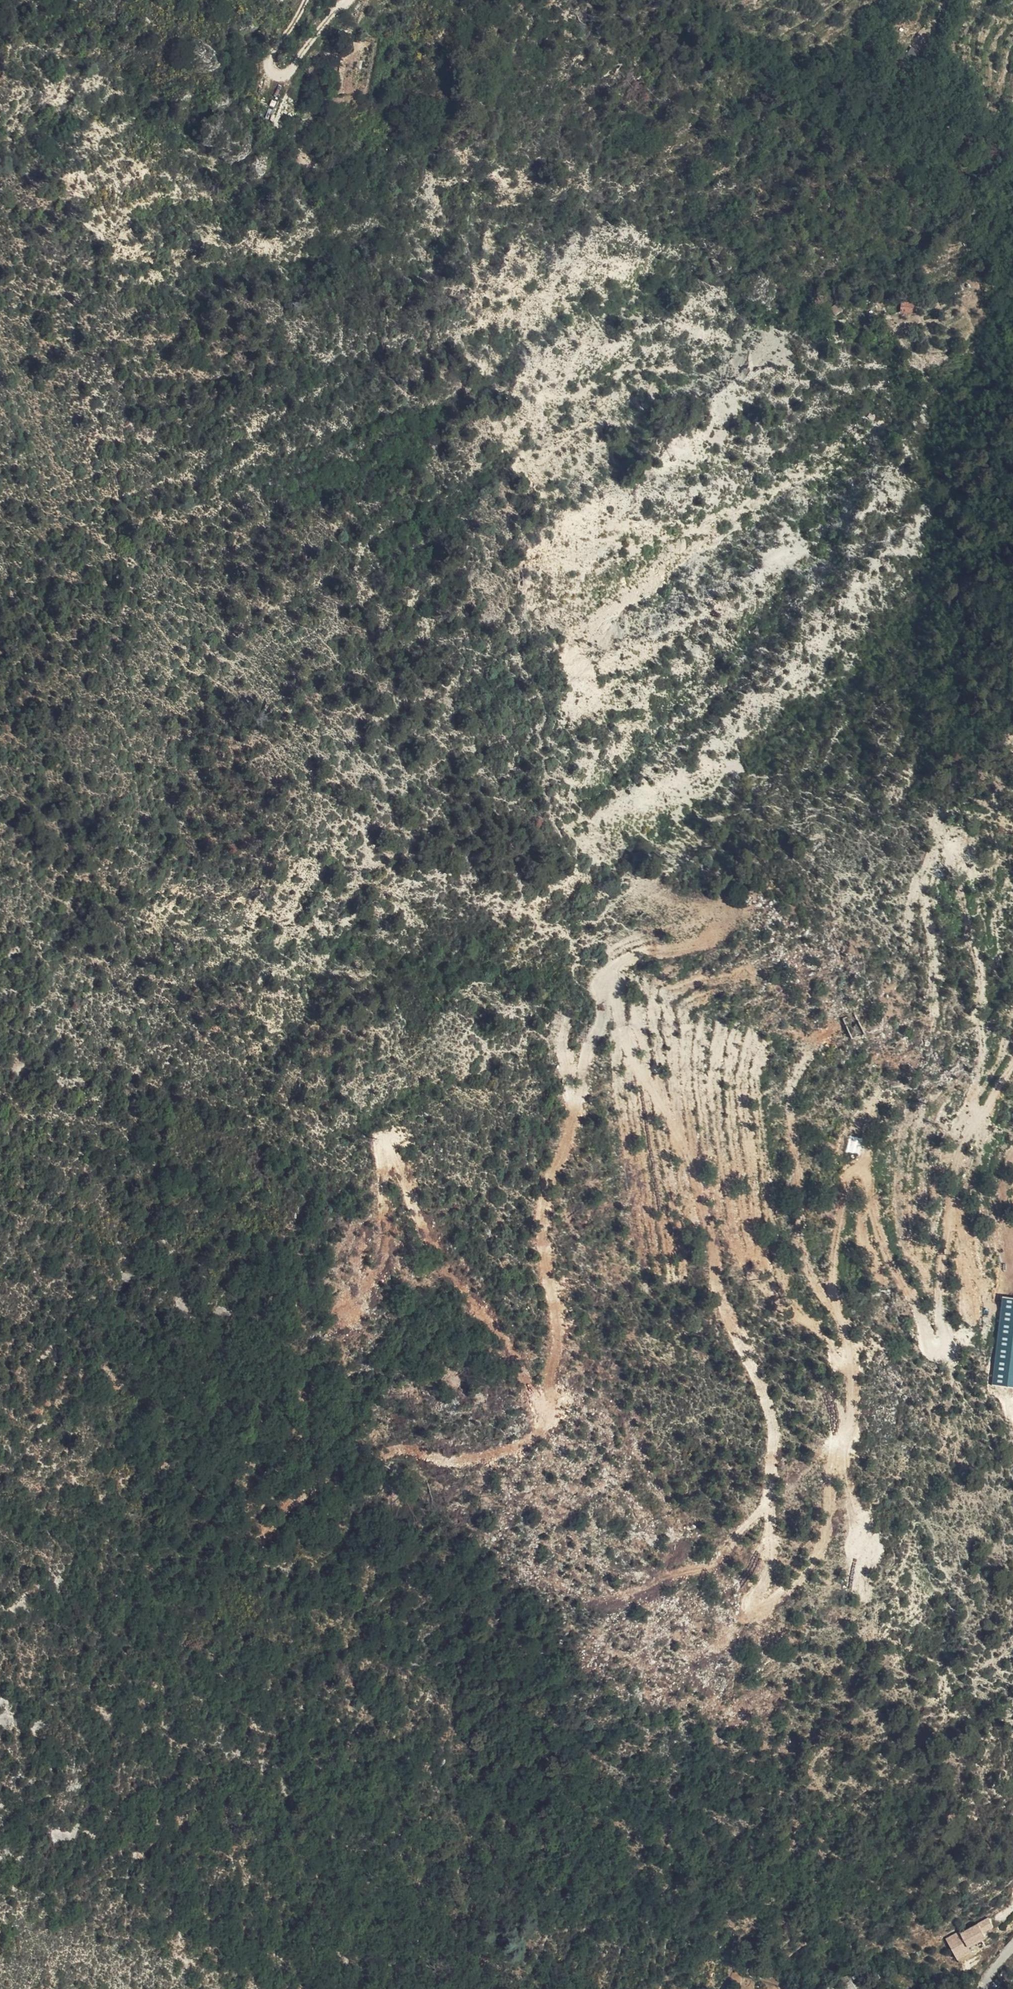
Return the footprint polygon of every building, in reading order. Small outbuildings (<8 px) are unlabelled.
[(275,95),(282,97),(285,86),(278,85),(275,95)] [(911,313),(913,304),(902,302),(900,311),(911,313)] [(915,337),(917,325),(903,323),(902,335),(915,337)] [(858,1153),(860,1139),(849,1137),(847,1151),(858,1153)] [(1012,1387),(1012,1298),(1001,1296),(991,1385),(1012,1387)] [(982,1933),(994,1928),(989,1918),(946,1937),(956,1960),(970,1953),(967,1947),(985,1939),(982,1933)]
